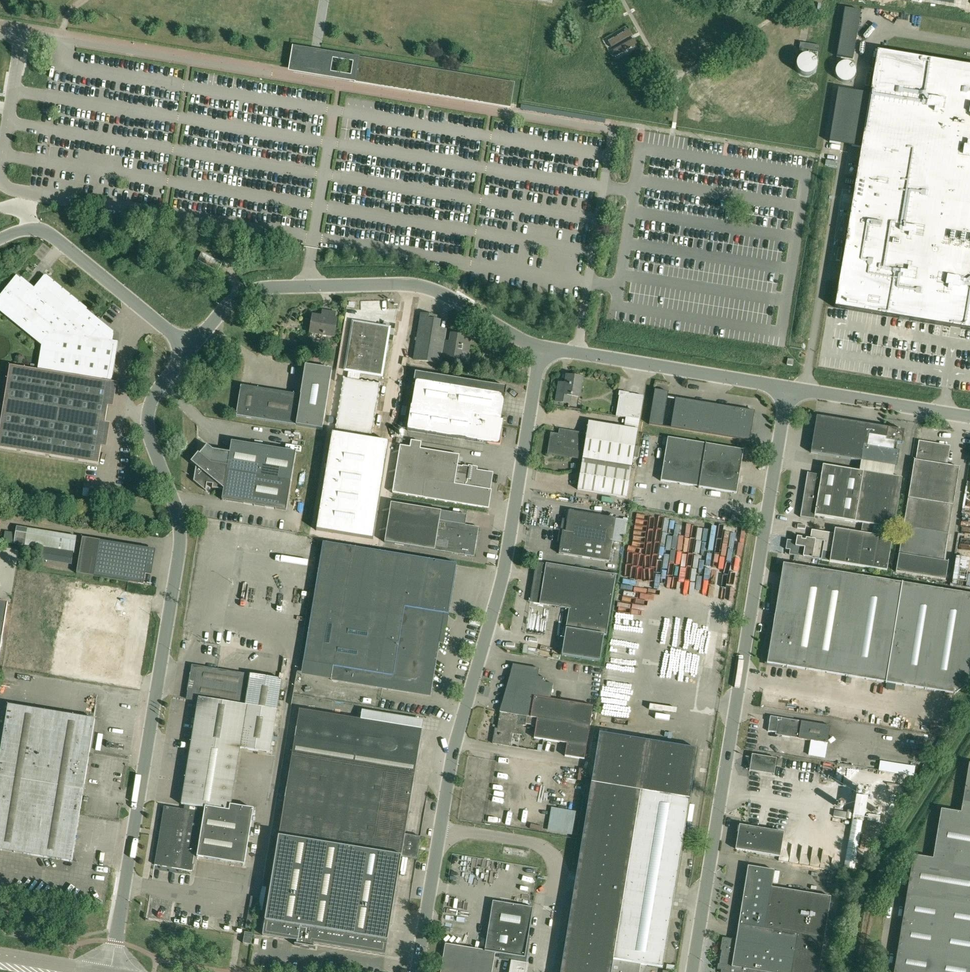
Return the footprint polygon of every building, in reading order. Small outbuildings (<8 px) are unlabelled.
[(611,48),(632,36),(628,30),(608,42),(611,48)] [(613,50),(616,57),(637,45),(633,39),(613,50)] [(820,46),(800,42),(799,49),(819,52),(820,46)] [(829,142),(861,148),(834,308),(969,330),(969,67),(877,51),(870,94),(862,93),(838,89),(834,110),(829,142)] [(511,108),(515,83),(360,57),(356,82),(511,108)] [(202,253),(198,261),(218,271),(222,264),(202,253)] [(119,342),(113,341),(114,332),(45,275),(32,291),(28,287),(29,286),(17,275),(0,296),(0,310),(36,339),(43,344),(39,370),(10,366),(0,427),(0,448),(99,464),(101,447),(99,446),(103,424),(105,424),(108,406),(105,406),(109,383),(112,384),(119,342)] [(334,336),(337,319),(334,319),(335,313),(323,311),(322,317),(313,315),(311,333),(334,336)] [(450,342),(444,341),(437,340),(440,322),(436,321),(436,317),(421,315),(414,360),(441,364),(442,357),(461,360),(462,352),(468,353),(471,338),(451,334),(450,342)] [(383,327),(353,322),(345,370),(349,370),(347,378),(343,377),(334,433),(372,439),(381,383),(359,380),(361,372),(381,376),(388,334),(382,333),(383,327)] [(237,416),(296,425),(323,429),(332,370),(306,366),(301,395),(241,386),(237,416)] [(501,420),(505,395),(506,387),(415,372),(414,380),(416,381),(408,430),(499,444),(502,421),(501,420)] [(565,390),(558,389),(556,401),(570,403),(571,396),(579,397),(582,378),(567,375),(565,390)] [(649,424),(663,427),(669,392),(655,390),(649,424)] [(616,416),(640,420),(644,396),(620,392),(616,416)] [(755,411),(676,398),(671,428),(750,441),(755,411)] [(898,429),(888,428),(817,416),(811,453),(861,461),(894,467),(896,467),(899,451),(896,450),(898,443),(902,443),(904,431),(900,430),(900,429),(898,428),(898,429)] [(627,497),(631,469),(638,430),(589,422),(586,435),(560,430),(559,435),(551,433),(548,454),(569,457),(570,450),(584,452),(578,489),(627,497)] [(668,438),(661,481),(737,493),(744,450),(668,438)] [(196,466),(193,481),(206,491),(207,483),(213,484),(212,488),(223,490),(222,500),(286,511),(296,452),(231,441),(230,453),(213,450),(207,445),(200,454),(198,453),(191,462),(196,466)] [(948,562),(944,561),(959,467),(945,465),(948,448),(920,443),(918,461),(914,460),(896,572),(945,580),(948,562)] [(458,466),(460,455),(400,446),(393,493),(489,509),(492,490),(490,490),(492,473),(474,470),(474,466),(468,465),(468,467),(458,466)] [(861,461),(860,471),(893,476),(894,467),(861,461)] [(893,476),(860,471),(823,465),(821,475),(808,473),(800,517),(815,519),(815,515),(862,523),(860,533),(832,528),(831,533),(812,530),(810,539),(797,537),(796,541),(787,540),(785,554),(821,560),(829,561),(829,562),(887,571),(892,538),(873,535),(874,525),(894,529),(902,478),(893,476)] [(467,515),(441,511),(391,503),(385,542),(474,557),(479,527),(465,525),(467,515)] [(563,531),(559,554),(609,562),(616,519),(569,511),(566,531),(563,531)] [(3,541),(14,543),(16,533),(5,531),(3,541)] [(56,533),(53,550),(74,553),(76,537),(56,533)] [(149,549),(100,540),(82,538),(77,573),(144,584),(149,549)] [(323,542),(304,661),(334,666),(331,680),(431,696),(444,613),(448,614),(456,564),(323,542)] [(600,662),(604,635),(606,635),(616,575),(536,562),(530,603),(569,609),(562,656),(600,662)] [(767,663),(955,694),(967,686),(969,666),(969,594),(783,564),(767,663)] [(2,637),(8,602),(0,601),(0,652),(2,637)] [(164,806),(155,865),(192,871),(195,851),(198,851),(197,857),(245,865),(254,809),(231,805),(240,748),(270,753),(282,679),(193,665),(187,699),(198,701),(182,804),(187,805),(186,810),(164,806)] [(553,684),(545,683),(546,678),(538,677),(539,669),(513,665),(500,712),(497,735),(494,734),(493,744),(511,746),(513,734),(522,735),(523,726),(526,726),(527,717),(537,718),(534,738),(567,744),(565,756),(585,759),(590,727),(593,706),(551,700),(553,684)] [(80,813),(95,719),(8,705),(0,756),(0,800),(80,813)] [(386,955),(402,857),(417,859),(421,837),(405,835),(422,729),(299,709),(263,935),(297,941),(296,944),(295,944),(294,945),(316,948),(313,947),(314,943),(386,955)] [(770,716),(768,731),(782,734),(782,736),(828,743),(830,726),(770,716)] [(698,749),(600,733),(591,783),(561,971),(639,971),(641,964),(662,967),(698,749)] [(969,763),(961,812),(941,809),(933,859),(913,855),(894,971),(969,971),(969,763)] [(855,797),(856,797),(845,868),(854,870),(863,820),(865,820),(870,792),(856,790),(855,797)] [(80,813),(0,800),(0,850),(72,861),(80,813)] [(867,820),(879,822),(880,816),(868,814),(867,820)] [(741,825),(737,850),(779,857),(783,832),(741,825)] [(771,887),(774,871),(748,866),(736,940),(722,938),(720,950),(721,950),(719,964),(718,964),(717,969),(726,971),(725,971),(819,971),(831,897),(771,887)] [(441,971),(492,971),(495,953),(525,958),(533,908),(493,901),(485,951),(446,944),(441,971)] [(251,944),(253,933),(245,932),(243,943),(251,944)] [(511,963),(509,971),(527,971),(528,966),(511,963)]
